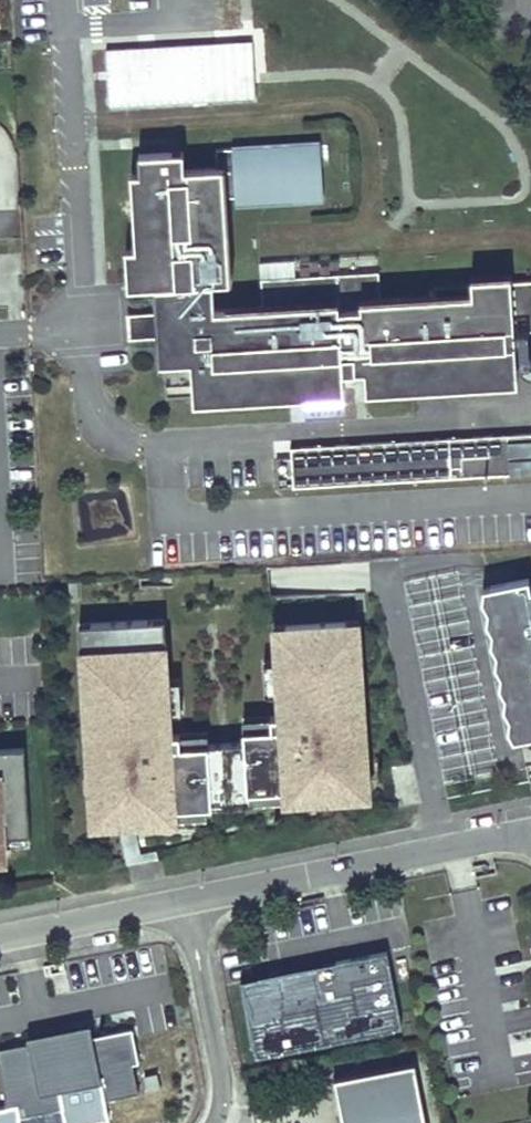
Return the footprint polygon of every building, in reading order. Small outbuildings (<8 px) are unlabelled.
[(139,153),(140,171),(136,172),(141,246),(131,247),(134,287),(157,285),(159,312),(152,312),(153,335),(161,335),(163,362),(166,362),(168,392),(195,390),(196,397),(346,386),(344,369),(367,368),(368,385),(519,375),(516,327),(530,326),(530,277),(436,283),(436,293),(381,297),(380,269),(262,277),(264,305),(215,308),(214,281),(225,280),(219,196),(292,191),(292,198),(321,196),(318,141),(216,148),(217,166),(185,168),(183,150),(139,153)] [(260,260),(262,277),(380,269),(379,253),(260,260)] [(530,469),(530,430),(293,446),(294,455),(279,456),(281,486),(530,469)] [(530,589),(528,579),(516,581),(530,655),(530,589)] [(519,738),(530,736),(530,655),(516,581),(489,587),(519,738)] [(164,628),(164,608),(152,609),(153,628),(164,628)] [(83,738),(85,787),(97,786),(98,801),(150,799),(150,811),(172,810),(171,798),(202,797),(249,795),(249,783),(279,782),(280,794),(301,793),(301,781),(352,779),(352,764),(364,764),(362,715),(350,716),(349,685),(361,684),(360,648),(348,649),(346,615),(285,618),(285,636),(274,636),(274,653),(276,686),(276,708),(268,708),(268,720),(240,721),(240,733),(205,735),(177,736),(176,724),(168,724),(167,704),(166,669),(164,628),(153,628),(152,609),(90,612),(91,638),(79,638),(82,707),(94,707),(95,738),(83,738)] [(90,612),(78,612),(79,638),(91,638),(90,612)] [(360,648),(358,615),(346,615),(348,649),(360,648)] [(285,618),(273,618),(274,636),(285,636),(285,618)] [(274,653),(262,654),(263,686),(276,686),(274,653)] [(180,703),(178,669),(166,669),(167,704),(180,703)] [(362,715),(361,684),(349,685),(350,716),(362,715)] [(94,707),(82,707),(83,738),(95,738),(94,707)] [(268,708),(239,709),(240,721),(268,720),(268,708)] [(205,735),(204,723),(176,724),(177,736),(205,735)] [(24,835),(19,748),(0,749),(0,837),(24,835)] [(301,793),(365,790),(364,764),(352,764),(352,779),(301,781),(301,793)] [(249,783),(249,795),(280,794),(279,782),(249,783)] [(85,787),(86,813),(150,811),(150,799),(98,801),(97,786),(85,787)] [(172,810),(203,809),(202,797),(171,798),(172,810)] [(134,843),(130,821),(116,823),(122,853),(152,848),(150,840),(134,843)] [(25,845),(24,835),(0,837),(0,846),(25,845)] [(385,951),(240,978),(255,1053),(400,1026),(385,951)] [(94,1021),(31,1033),(32,1039),(36,1038),(38,1045),(96,1033),(94,1021)] [(0,1046),(0,1052),(10,1103),(20,1101),(23,1114),(66,1105),(62,1086),(103,1078),(107,1097),(142,1090),(136,1060),(142,1059),(135,1025),(96,1033),(38,1045),(36,1038),(32,1039),(0,1046)] [(332,1078),(341,1122),(426,1122),(413,1062),(332,1078)]
